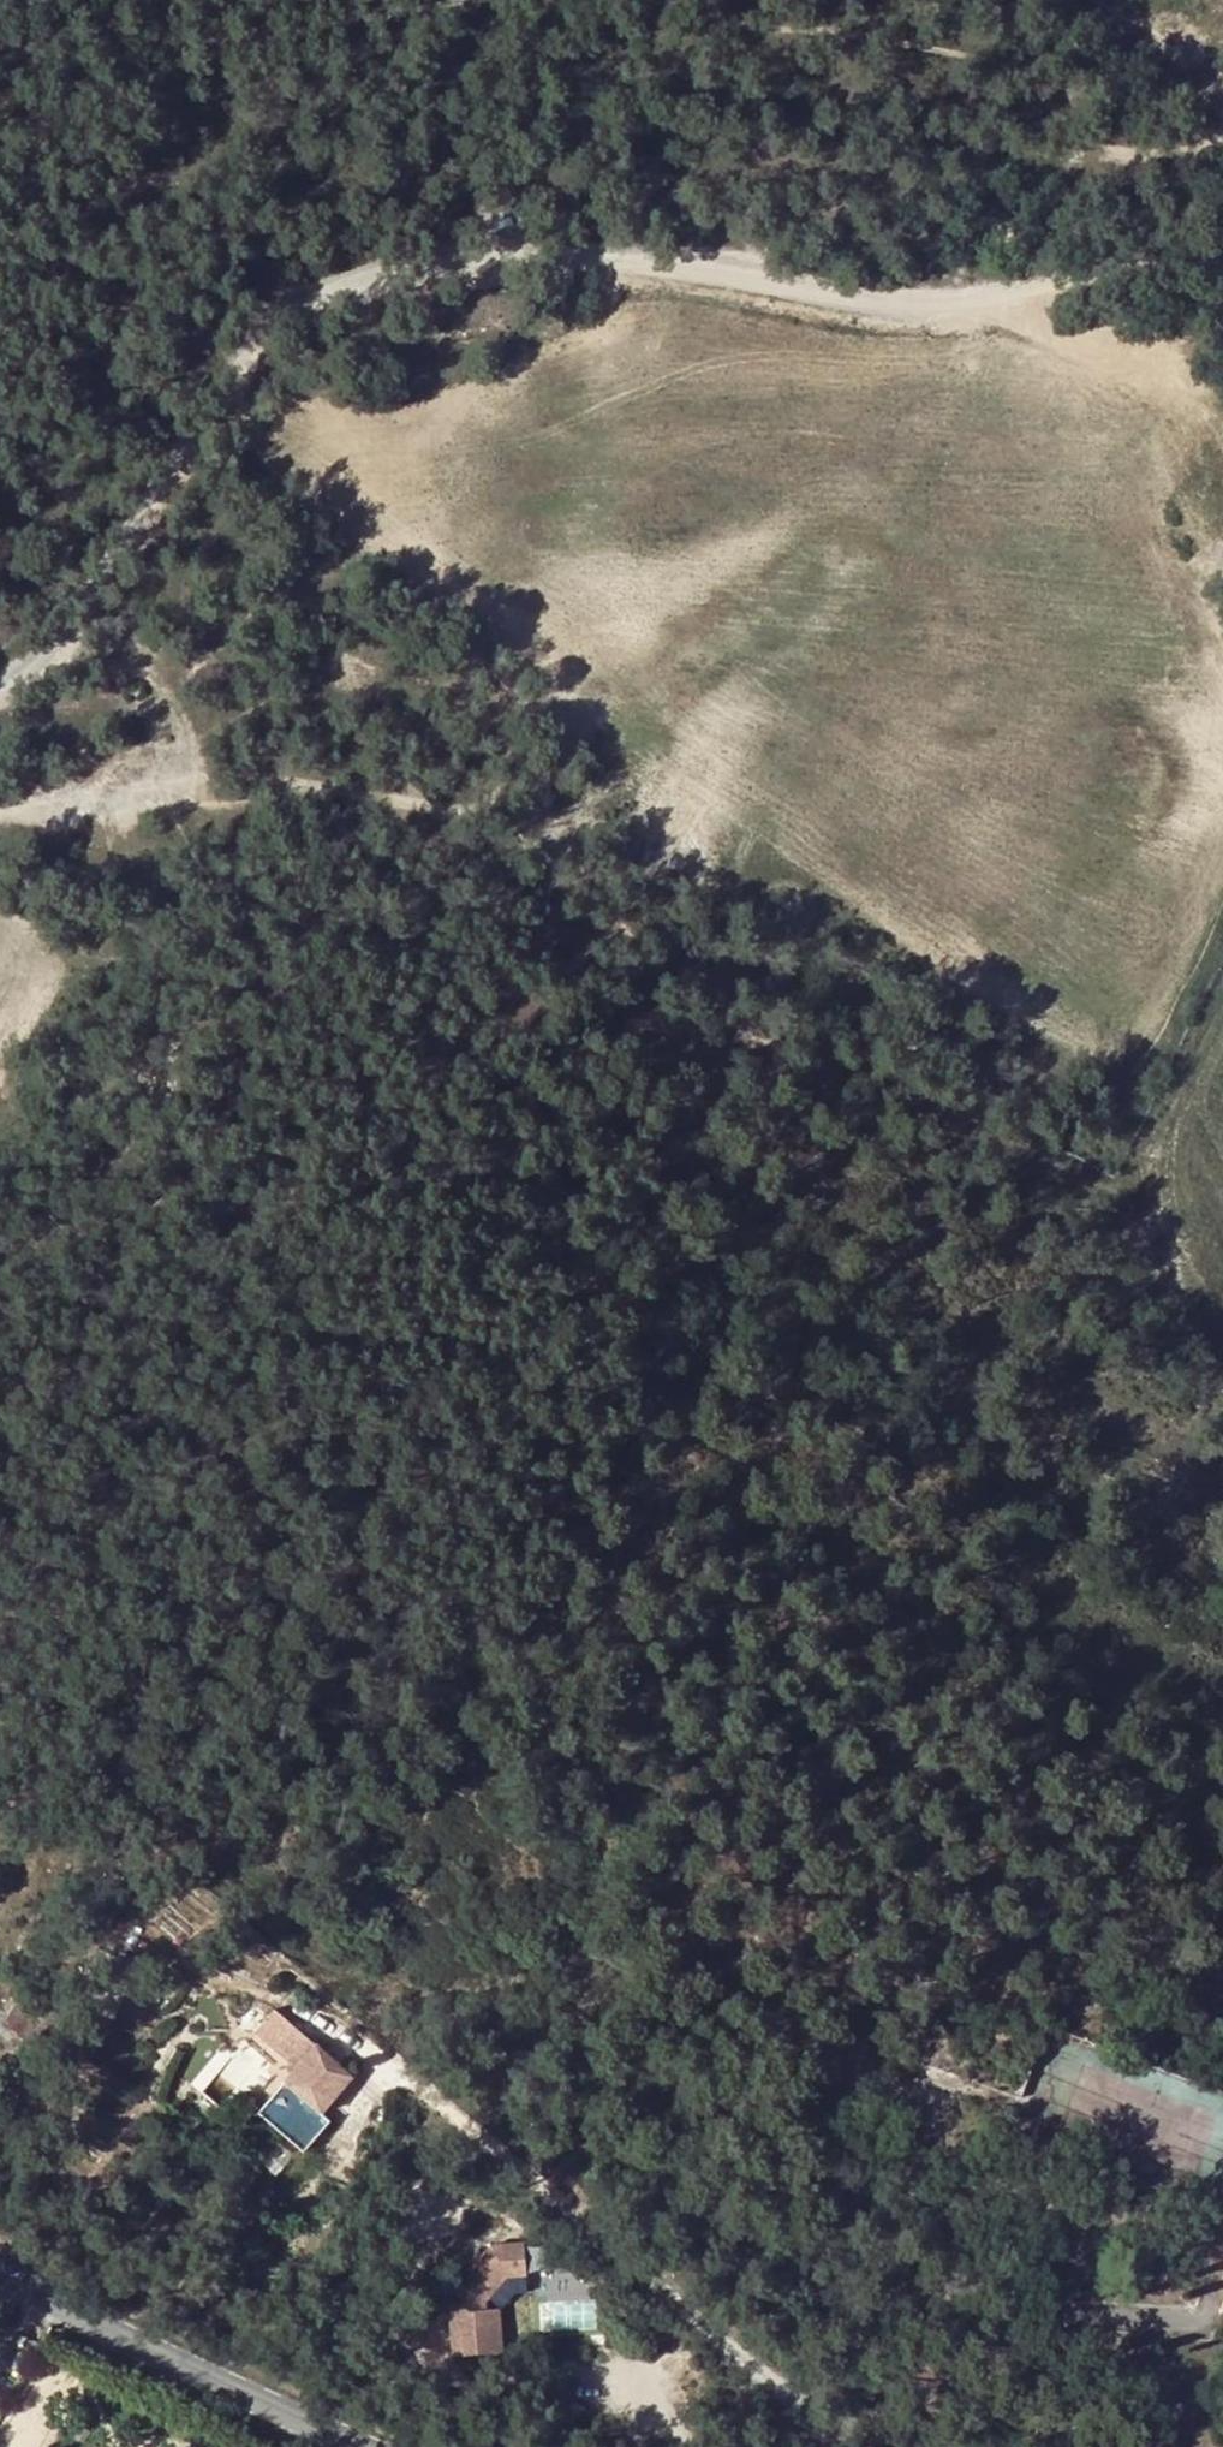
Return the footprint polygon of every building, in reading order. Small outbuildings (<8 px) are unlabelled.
[(273,2006),(254,2029),(295,2065),(256,2112),(302,2151),(329,2119),(320,2111),(352,2075),(273,2006)] [(499,2276),(519,2276),(517,2242),(483,2243),(443,2288),(445,2353),(492,2352),(491,2309),(477,2308),(477,2301),(499,2276)]
